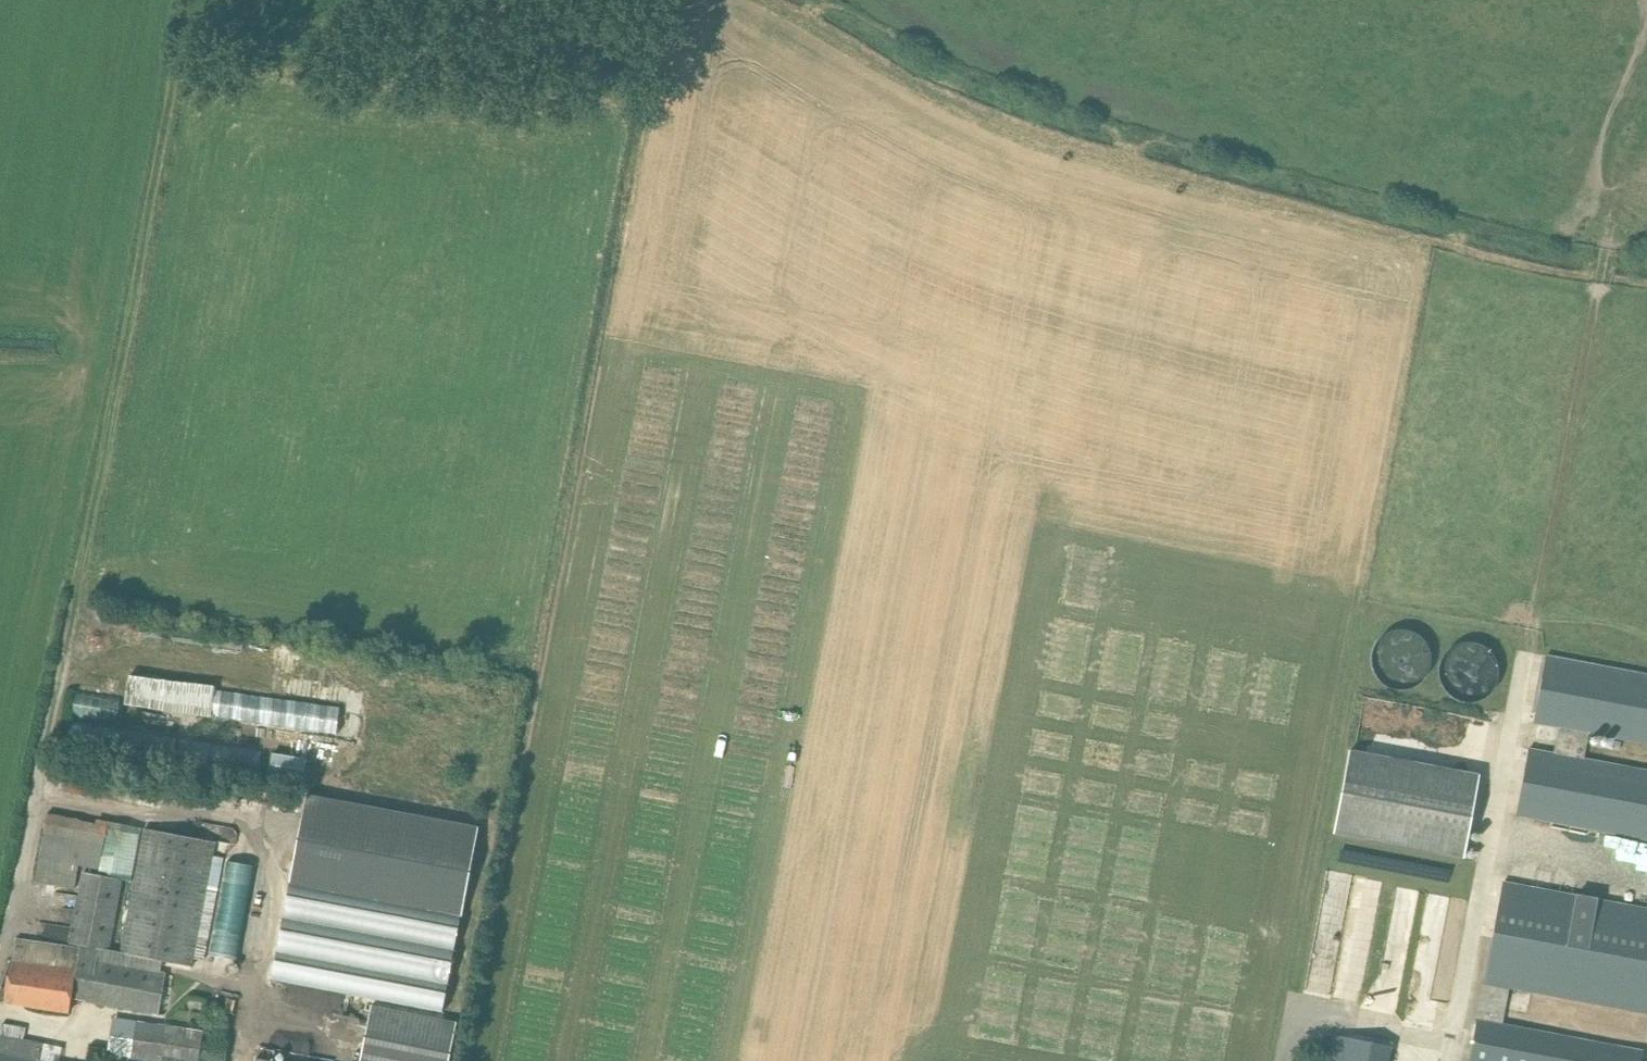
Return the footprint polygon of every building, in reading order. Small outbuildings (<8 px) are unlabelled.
[(1430,669),(1432,659),(1430,648),(1425,639),(1417,632),(1407,628),(1396,628),(1386,632),(1378,639),(1373,648),(1371,659),(1373,669),(1378,678),(1386,685),(1396,689),(1407,689),(1417,685),(1425,678),(1430,669)] [(1498,682),(1499,671),(1498,661),(1492,652),(1484,645),(1474,641),(1464,641),(1454,645),(1446,652),(1440,661),(1438,671),(1440,682),(1446,691),(1454,698),(1464,701),(1474,701),(1484,698),(1492,691),(1498,682)] [(1519,815),(1646,839),(1646,771),(1585,759),(1590,733),(1646,743),(1646,675),(1548,656),(1536,722),(1559,726),(1554,753),(1531,749),(1519,815)] [(212,717),(216,687),(130,675),(126,706),(212,717)] [(178,738),(74,720),(70,747),(173,764),(178,738)] [(262,751),(194,740),(190,765),(258,776),(262,751)] [(1351,750),(1335,834),(1464,858),(1480,774),(1351,750)] [(307,758),(273,752),(269,776),(305,782),(307,758)] [(155,794),(66,778),(64,791),(153,806),(155,794)] [(479,827),(307,794),(290,883),(463,915),(479,827)] [(159,1014),(166,973),(161,972),(163,963),(194,966),(216,842),(109,821),(109,827),(48,813),(36,881),(75,888),(80,865),(99,868),(99,876),(84,872),(70,944),(17,938),(6,1002),(70,1013),(75,998),(159,1014)] [(224,838),(226,826),(203,822),(201,834),(224,838)] [(1646,868),(1646,864),(1646,855),(1623,849),(1620,861),(1646,868)] [(1456,869),(1458,858),(1427,852),(1425,863),(1456,869)] [(1504,881),(1481,1019),(1473,1060),(1644,1060),(1646,1051),(1503,1024),(1510,988),(1646,1013),(1646,908),(1504,881)] [(461,918),(289,886),(283,919),(455,951),(461,918)] [(277,952),(449,984),(455,951),(283,919),(277,952)] [(41,922),(40,934),(63,935),(64,922),(41,922)] [(449,984),(277,952),(272,980),(444,1012),(449,984)] [(373,1005),(362,1060),(451,1060),(459,1022),(373,1005)] [(137,1020),(132,1056),(162,1060),(199,1060),(204,1031),(137,1020)] [(0,1034),(0,1060),(55,1060),(39,1058),(42,1042),(0,1034)] [(1336,1034),(1331,1060),(1390,1060),(1393,1044),(1336,1034)]
